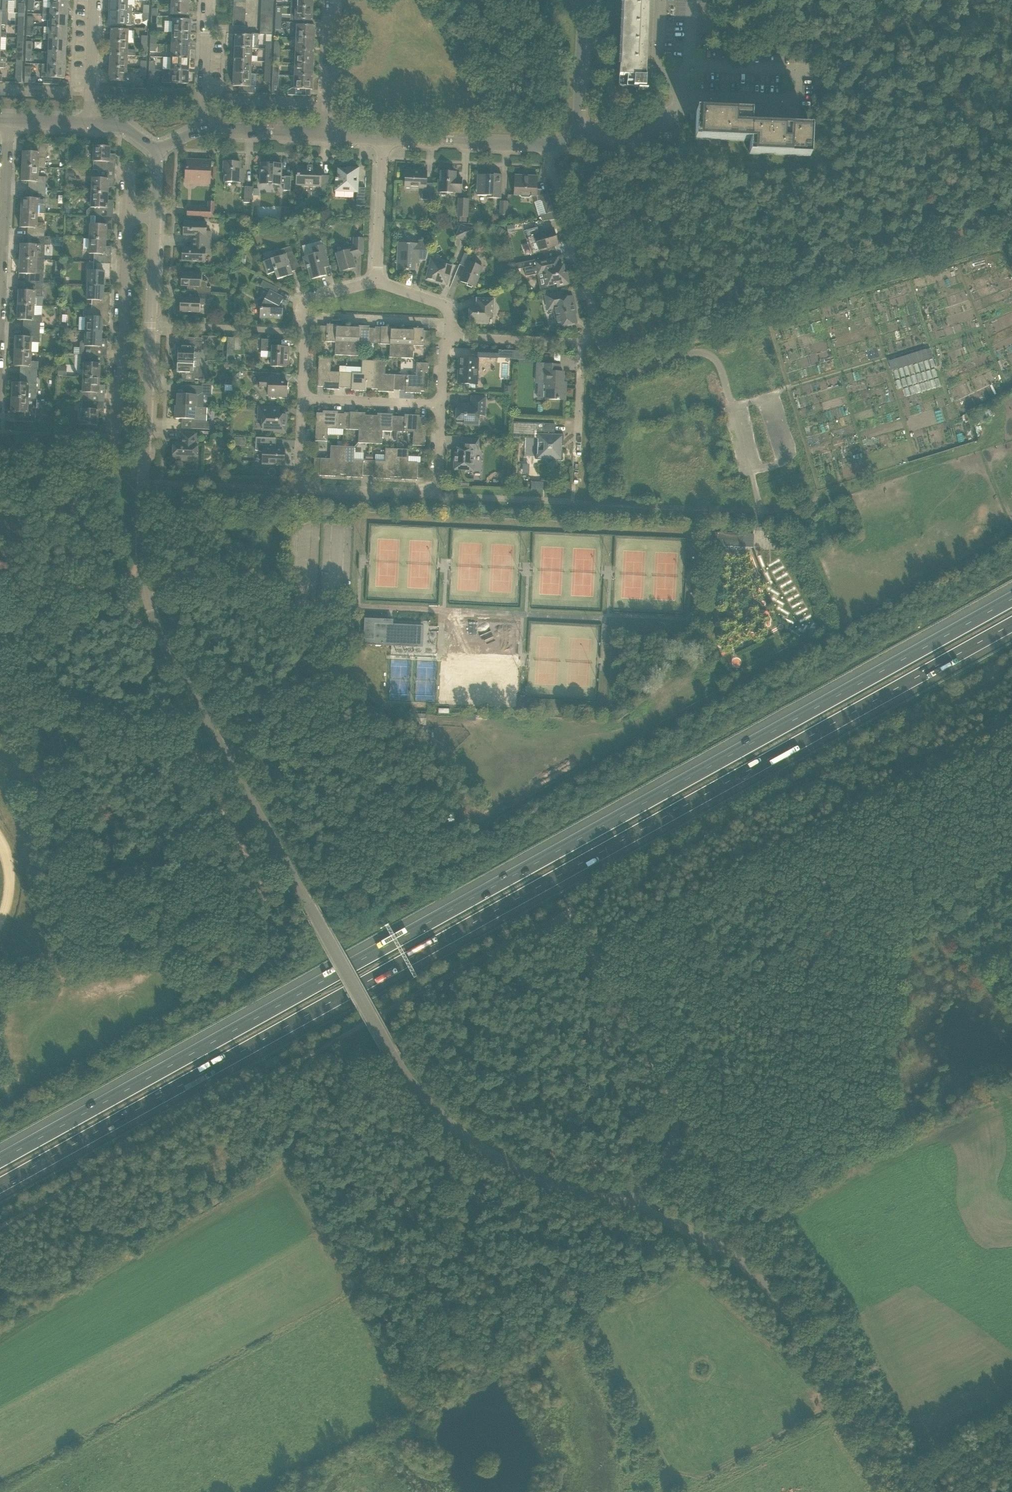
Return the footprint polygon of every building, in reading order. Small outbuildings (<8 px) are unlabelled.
[(109,11),(132,12),(132,6),(127,6),(128,0),(110,0),(109,11)] [(296,7),(313,8),(313,0),(296,0),(296,7)] [(619,84),(621,86),(624,86),(627,87),(627,83),(634,83),(634,87),(641,87),(641,89),(640,89),(646,89),(646,76),(642,76),(646,0),(623,0),(620,66),(619,84)] [(43,8),(43,14),(67,16),(67,3),(51,2),(51,9),(43,8)] [(189,2),(172,2),(171,15),(188,15),(189,2)] [(313,8),(296,7),(291,7),(290,14),(295,14),(295,20),(312,21),(313,8)] [(132,12),(109,11),(109,24),(131,25),(132,12)] [(67,16),(43,14),(43,19),(44,21),(48,21),(48,27),(50,27),(66,28),(67,16)] [(173,19),(172,32),(190,33),(191,20),(173,19)] [(297,25),(296,38),(314,39),(315,26),(297,25)] [(50,27),(50,35),(44,34),(43,39),(49,40),(66,41),(66,28),(50,27)] [(111,42),(128,43),(128,30),(111,29),(111,42)] [(172,32),(172,45),(190,46),(190,33),(172,32)] [(235,35),(235,40),(232,39),(232,48),(251,49),(258,49),(259,41),(258,41),(258,34),(252,34),(252,36),(235,35)] [(296,38),(296,51),(314,51),(314,39),(296,38)] [(49,40),(49,52),(65,53),(66,41),(49,40)] [(128,43),(111,42),(110,55),(127,56),(135,56),(135,50),(127,50),(128,43)] [(172,45),(171,58),(189,58),(190,46),(172,45)] [(251,49),(232,48),(232,56),(234,56),(234,60),(251,61),(251,49)] [(296,51),(295,63),(313,64),(314,51),(296,51)] [(65,53),(49,52),(48,64),(41,64),(65,65),(65,53)] [(110,55),(110,67),(127,68),(127,56),(110,55)] [(171,58),(171,70),(189,71),(189,58),(171,58)] [(251,61),(234,60),(233,73),(250,74),(251,61)] [(313,64),(295,63),(295,76),(312,77),(313,64)] [(65,65),(41,64),(41,69),(44,69),(44,77),(43,77),(43,84),(58,84),(58,78),(64,78),(65,65)] [(127,68),(110,67),(109,80),(126,81),(127,68)] [(166,70),(165,77),(162,77),(162,83),(188,84),(189,71),(171,70),(166,70)] [(250,74),(233,73),(233,86),(239,86),(239,93),(254,93),(255,86),(250,86),(250,74)] [(288,90),(287,95),(306,96),(306,89),(312,89),(312,77),(295,76),(294,88),(292,88),(288,90)] [(751,127),(751,125),(751,115),(751,114),(729,113),(730,112),(730,108),(730,109),(711,109),(703,108),(703,110),(697,110),(696,112),(695,137),(695,138),(750,140),(750,127),(751,127)] [(750,127),(750,140),(749,152),(750,152),(810,155),(812,130),(811,130),(811,129),(784,128),(785,123),(784,123),(784,124),(766,123),(765,124),(757,123),(757,125),(751,125),(751,127),(750,127)] [(23,152),(22,167),(38,167),(45,168),(46,158),(47,158),(48,144),(34,144),(33,152),(23,152)] [(93,170),(98,170),(115,171),(115,157),(109,157),(110,147),(94,146),(93,170)] [(187,160),(186,182),(209,183),(210,161),(203,161),(203,163),(198,163),(196,160),(187,160)] [(224,162),(224,173),(225,173),(225,182),(243,183),(244,169),(240,169),(240,162),(224,162)] [(284,191),(290,191),(291,177),(281,176),(281,164),(273,164),(271,162),(269,164),(261,163),(260,183),(284,184),(284,191)] [(297,166),(296,186),(320,187),(319,195),(328,195),(328,176),(321,175),(321,168),(313,167),(312,166),(308,166),(307,166),(307,167),(297,166)] [(38,167),(22,167),(22,181),(32,181),(32,190),(45,191),(46,177),(38,177),(38,167)] [(356,205),(365,206),(366,188),(358,187),(358,168),(347,167),(347,169),(338,169),(338,179),(335,178),(335,191),(357,192),(356,205)] [(98,179),(92,178),(92,179),(91,180),(91,184),(92,185),(92,193),(108,194),(108,184),(114,184),(115,171),(98,170),(98,179)] [(404,187),(422,188),(422,199),(432,200),(433,184),(426,183),(427,171),(405,170),(404,187)] [(439,180),(438,192),(454,193),(454,192),(461,192),(461,179),(455,178),(455,172),(441,172),(441,181),(439,180)] [(478,175),(477,195),(487,196),(487,198),(501,198),(502,174),(493,174),(493,176),(478,175)] [(555,219),(553,212),(548,193),(543,195),(541,189),(537,189),(538,176),(515,175),(514,195),(519,195),(521,197),(530,197),(531,196),(536,196),(538,201),(540,201),(542,201),(545,214),(540,215),(542,221),(555,219)] [(252,203),(253,187),(245,186),(244,202),(252,203)] [(45,191),(32,190),(31,199),(22,198),(21,213),(37,214),(45,214),(46,197),(45,197),(45,191)] [(92,193),(91,207),(87,211),(87,216),(113,217),(113,204),(107,203),(108,194),(92,193)] [(466,221),(466,217),(468,217),(469,199),(458,198),(457,217),(460,217),(459,221),(466,221)] [(208,202),(208,209),(188,208),(188,216),(214,217),(215,202),(208,202)] [(37,214),(21,213),(20,227),(31,228),(31,236),(44,237),(45,223),(37,223),(37,214)] [(113,217),(87,216),(96,216),(95,225),(90,225),(90,239),(106,240),(106,230),(112,230),(113,217)] [(195,236),(195,242),(211,243),(211,232),(206,231),(206,223),(184,222),(183,235),(195,236)] [(473,229),(460,224),(455,237),(467,242),(473,229)] [(514,225),(507,226),(508,234),(515,233),(514,225)] [(499,227),(496,233),(502,237),(506,231),(499,227)] [(537,227),(525,230),(529,242),(532,254),(540,252),(539,249),(558,244),(554,229),(539,234),(537,227)] [(21,244),(20,259),(36,260),(44,260),(45,250),(45,245),(50,245),(50,237),(44,237),(31,236),(30,245),(27,245),(21,244)] [(362,254),(363,239),(354,238),(353,247),(343,249),(344,252),(336,254),(340,271),(355,267),(352,257),(362,254)] [(106,240),(90,239),(89,254),(97,254),(97,262),(111,263),(111,250),(105,249),(106,240)] [(399,240),(399,243),(398,243),(397,269),(415,270),(415,260),(426,260),(431,242),(420,241),(420,244),(409,244),(409,241),(399,240)] [(210,254),(211,243),(195,242),(194,248),(183,248),(182,261),(205,262),(205,253),(210,254)] [(324,268),(329,266),(324,245),(312,248),(314,254),(303,257),(306,269),(308,269),(310,279),(326,275),(324,268)] [(275,272),(277,280),(292,275),(291,272),(300,269),(292,246),(280,250),(282,255),(263,262),(267,274),(275,272)] [(464,253),(460,265),(466,267),(460,281),(467,284),(468,282),(473,284),(472,286),(478,288),(474,286),(482,267),(469,261),(471,256),(464,253)] [(20,259),(19,273),(30,274),(29,283),(43,283),(43,279),(44,270),(43,270),(44,260),(36,260),(20,259)] [(564,273),(563,265),(556,267),(555,262),(551,263),(550,260),(536,262),(536,260),(523,262),(526,276),(543,273),(545,286),(557,284),(557,286),(569,284),(566,273),(564,273)] [(67,262),(62,266),(68,272),(72,268),(67,262)] [(88,271),(88,285),(104,286),(104,276),(110,276),(111,263),(97,262),(97,271),(88,271)] [(436,262),(431,265),(427,280),(435,282),(436,280),(445,283),(448,272),(450,272),(452,264),(444,262),(444,264),(436,262)] [(196,293),(210,293),(211,287),(207,287),(207,281),(201,281),(201,274),(181,273),(181,286),(196,287),(196,293)] [(258,306),(260,307),(260,318),(282,319),(283,309),(280,309),(280,307),(279,306),(283,298),(276,294),(279,289),(270,284),(263,280),(260,286),(269,291),(265,299),(263,298),(260,298),(259,299),(257,302),(257,305),(258,306)] [(43,283),(29,283),(29,291),(18,291),(18,305),(34,306),(42,306),(43,297),(43,287),(43,283)] [(104,286),(88,285),(87,300),(92,300),(92,309),(108,309),(109,296),(103,296),(104,286)] [(577,323),(575,313),(576,313),(573,296),(563,298),(562,291),(545,294),(548,310),(549,314),(554,313),(557,327),(567,325),(567,326),(575,325),(575,323),(577,323)] [(210,293),(196,293),(196,299),(180,298),(180,312),(200,312),(200,305),(206,305),(206,300),(210,300),(210,293)] [(493,317),(494,299),(477,298),(476,309),(469,308),(468,323),(487,323),(488,317),(493,317)] [(34,306),(18,305),(17,320),(27,320),(26,329),(40,329),(40,323),(41,323),(42,316),(34,315),(34,306)] [(108,309),(92,309),(84,308),(84,317),(86,317),(85,331),(101,332),(102,322),(108,323),(108,309)] [(347,355),(348,327),(342,327),(342,325),(332,324),(332,327),(320,326),(320,341),(335,342),(335,355),(347,355)] [(348,327),(347,355),(358,356),(359,343),(370,343),(374,343),(375,328),(364,328),(364,326),(354,325),(354,328),(348,327)] [(375,328),(374,343),(390,344),(389,357),(401,358),(402,330),(396,329),(396,327),(386,327),(386,329),(375,328)] [(402,330),(401,358),(413,358),(414,345),(429,346),(430,331),(418,331),(419,328),(408,328),(408,330),(402,330)] [(15,337),(15,351),(31,352),(32,342),(39,343),(40,329),(26,329),(26,337),(15,337)] [(85,331),(85,341),(82,341),(80,343),(79,354),(81,354),(106,355),(107,342),(101,342),(101,332),(85,331)] [(205,353),(201,353),(202,338),(186,337),(185,344),(183,346),(178,346),(177,359),(204,360),(205,353)] [(234,352),(235,338),(228,338),(226,361),(234,361),(234,352)] [(279,340),(262,339),(261,351),(271,352),(270,358),(271,358),(271,366),(288,367),(289,347),(279,347),(279,340)] [(498,357),(498,350),(478,349),(478,357),(497,358),(498,357)] [(929,359),(925,349),(896,358),(899,368),(929,359)] [(31,352),(15,351),(14,366),(24,366),(23,375),(37,375),(37,369),(38,369),(39,362),(31,362),(31,352)] [(513,359),(521,360),(521,351),(513,351),(513,359)] [(106,355),(81,354),(81,355),(90,355),(89,363),(84,363),(83,377),(99,378),(100,368),(106,369),(106,355)] [(345,388),(346,373),(330,372),(331,359),(319,358),(317,386),(324,387),(324,389),(334,389),(334,387),(345,388)] [(477,384),(478,359),(459,358),(458,383),(477,384)] [(207,369),(204,369),(204,360),(177,359),(177,372),(182,372),(184,374),(195,375),(195,379),(206,380),(207,369)] [(346,373),(345,388),(356,388),(356,390),(366,391),(366,389),(372,389),(374,361),(362,360),(361,373),(346,373)] [(374,361),(372,389),(378,389),(378,391),(388,392),(388,389),(400,390),(400,375),(385,374),(386,361),(374,361)] [(416,376),(400,375),(400,390),(411,391),(411,393),(421,393),(421,391),(427,391),(428,363),(416,363),(416,376)] [(538,391),(537,399),(546,399),(565,400),(566,389),(563,389),(563,382),(563,372),(559,372),(560,365),(544,364),(544,374),(547,374),(546,384),(546,391),(538,391)] [(71,367),(58,366),(58,376),(70,376),(71,367)] [(12,383),(12,397),(36,398),(37,375),(23,375),(23,383),(12,383)] [(287,397),(288,382),(279,382),(279,376),(260,375),(259,387),(268,387),(268,396),(271,396),(271,399),(277,399),(277,397),(287,397)] [(83,377),(83,391),(79,391),(79,400),(104,401),(105,388),(99,388),(99,378),(83,377)] [(177,406),(196,407),(201,407),(201,396),(205,396),(211,396),(212,384),(202,384),(202,386),(186,386),(185,394),(177,394),(177,406)] [(485,397),(472,396),(471,405),(457,404),(456,419),(464,419),(464,425),(478,425),(479,415),(484,416),(485,397)] [(36,398),(12,397),(11,412),(14,412),(14,413),(15,413),(15,412),(22,412),(21,421),(35,422),(36,408),(36,398)] [(104,401),(79,400),(79,401),(82,401),(81,424),(97,425),(98,415),(104,415),(104,401)] [(175,406),(175,418),(182,419),(183,419),(183,421),(186,421),(186,419),(195,419),(195,421),(194,421),(194,429),(211,429),(211,422),(206,422),(206,418),(207,408),(204,408),(201,407),(196,407),(177,406),(175,406)] [(275,415),(276,407),(259,407),(258,419),(262,419),(262,430),(274,430),(274,432),(285,432),(286,415),(275,415)] [(343,429),(344,414),(333,413),(333,411),(323,411),(323,413),(316,413),(315,441),(327,441),(328,428),(343,429)] [(344,414),(343,429),(359,430),(358,443),(370,443),(371,415),(365,415),(365,413),(355,412),(355,414),(344,414)] [(371,415),(370,443),(382,444),(382,431),(398,431),(398,416),(387,416),(387,414),(377,413),(377,416),(371,415)] [(410,417),(398,416),(398,431),(413,432),(413,445),(425,446),(426,418),(420,417),(420,415),(410,415),(410,417)] [(555,424),(534,423),(513,422),(512,437),(537,438),(536,460),(545,460),(549,464),(553,460),(562,461),(563,434),(554,434),(555,424)] [(181,460),(182,460),(196,460),(196,444),(196,433),(181,433),(181,444),(174,443),(173,457),(181,458),(181,460)] [(285,447),(276,447),(276,438),(256,437),(255,450),(263,452),(262,464),(284,465),(285,447)] [(235,438),(234,445),(245,446),(245,438),(235,438)] [(462,446),(460,446),(459,453),(455,453),(454,469),(465,470),(465,467),(473,467),(474,451),(478,451),(478,439),(462,439),(462,446)] [(341,474),(342,446),(331,446),(330,459),(314,458),(314,473),(325,474),(325,476),(335,476),(335,474),(341,474)] [(354,447),(342,446),(341,474),(347,475),(347,477),(357,477),(357,475),(368,476),(369,461),(354,460),(354,447)] [(384,461),(369,461),(368,476),(379,476),(379,478),(390,479),(390,477),(396,477),(397,449),(385,448),(384,461)] [(397,449),(396,477),(402,477),(402,479),(412,480),(412,478),(423,478),(424,463),(408,462),(409,449),(397,449)] [(742,534),(717,533),(707,532),(706,544),(716,545),(716,546),(742,547),(742,534)] [(382,645),(416,647),(417,625),(385,624),(385,620),(388,620),(388,619),(364,618),(363,639),(366,639),(366,644),(382,645)] [(426,714),(414,713),(414,722),(420,723),(419,725),(426,725),(426,714)]
